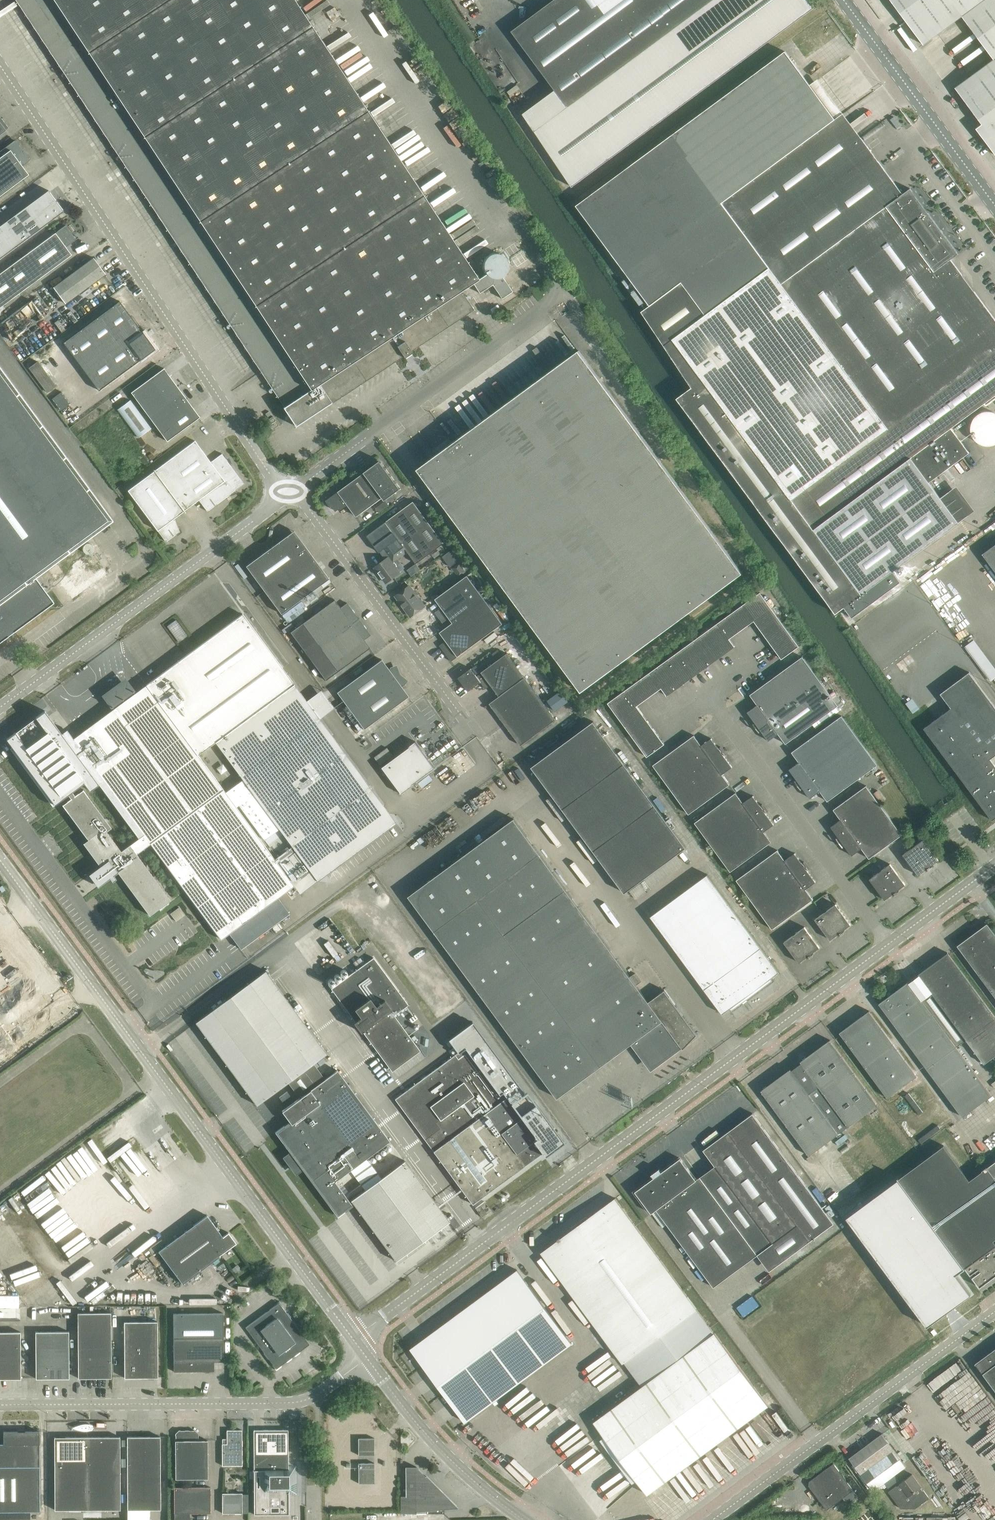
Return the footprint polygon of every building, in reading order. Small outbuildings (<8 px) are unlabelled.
[(61,68),(285,407),(297,426),(332,402),(403,355),(404,357),(412,351),(411,350),(474,309),(461,290),(473,282),(480,293),(493,284),(495,277),(499,277),(502,277),(504,275),(507,272),(508,269),(508,265),(508,261),(507,259),(504,256),(501,254),(497,253),(494,253),(490,254),(488,256),(485,259),(484,263),(484,266),(484,270),(486,273),(487,274),(479,279),(312,26),(295,0),(16,0),(61,68)] [(512,31),(557,91),(523,116),(573,187),(815,8),(809,0),(555,0),(512,31)] [(990,147),(994,143),(994,0),(891,0),(924,44),(962,16),(994,59),(956,88),(983,124),(977,128),(990,147)] [(836,612),(975,509),(957,485),(940,497),(929,482),(970,452),(951,428),(994,396),(994,318),(951,259),(957,255),(911,188),(903,194),(794,44),(579,203),(641,310),(693,387),(677,397),(836,612)] [(7,130),(6,130),(9,128),(0,115),(0,135),(7,130)] [(2,156),(0,158),(0,196),(29,174),(23,166),(29,161),(17,141),(6,147),(1,151),(2,156)] [(0,226),(0,258),(64,211),(62,208),(49,190),(0,226)] [(0,273),(0,307),(72,254),(66,247),(77,239),(66,225),(58,231),(0,273)] [(94,257),(54,287),(66,303),(106,273),(94,257)] [(12,340),(44,316),(32,299),(0,322),(0,324),(12,340)] [(64,342),(99,390),(155,349),(120,301),(64,342)] [(743,572),(579,350),(418,468),(582,691),(743,572)] [(54,602),(36,577),(114,520),(0,366),(0,642),(54,602)] [(131,392),(149,416),(182,392),(164,368),(131,392)] [(182,392),(149,416),(167,441),(200,417),(182,392)] [(151,429),(130,401),(117,410),(138,438),(151,429)] [(267,420),(273,430),(279,425),(273,416),(267,420)] [(195,440),(169,460),(199,500),(207,511),(245,483),(222,453),(211,462),(195,440)] [(199,500),(169,460),(128,490),(166,541),(179,532),(180,532),(175,518),(184,511),(185,512),(186,512),(185,510),(199,500)] [(366,471),(327,500),(332,507),(333,506),(337,511),(341,507),(342,509),(348,504),(357,516),(365,510),(383,497),(388,493),(391,496),(401,488),(381,460),(366,471)] [(386,500),(376,507),(380,512),(390,505),(386,500)] [(383,550),(389,557),(390,557),(395,554),(398,558),(407,551),(416,563),(445,543),(414,501),(386,522),(367,535),(380,552),(383,550)] [(275,545),(246,566),(252,574),(281,613),(321,584),(329,578),(306,546),(305,546),(297,535),(296,536),(291,535),(290,534),(275,545)] [(983,553),(994,569),(994,544),(983,553)] [(455,547),(444,556),(451,566),(463,558),(455,547)] [(405,568),(398,558),(395,554),(390,557),(389,557),(378,565),(375,567),(378,571),(387,582),(395,576),(400,572),(400,571),(405,568)] [(74,565),(73,567),(73,569),(74,571),(75,573),(76,575),(77,576),(79,577),(81,577),(83,578),(85,578),(87,577),(89,576),(90,575),(91,573),(92,571),(93,569),(93,567),(93,565),(92,564),(91,562),(89,560),(88,559),(86,558),(84,558),(82,558),(80,558),(78,559),(77,560),(75,562),(74,564),(74,565)] [(453,568),(459,576),(466,571),(460,562),(453,568)] [(416,563),(408,570),(412,576),(421,569),(416,563)] [(435,612),(443,622),(481,593),(468,575),(436,599),(442,607),(435,612)] [(396,595),(411,616),(425,606),(410,585),(396,595)] [(667,696),(735,646),(730,638),(754,621),(782,659),(800,646),(760,592),(608,703),(647,757),(665,744),(637,706),(662,688),(667,696)] [(481,593),(443,622),(446,627),(440,632),(446,640),(440,645),(452,661),(503,623),(481,593)] [(291,632),(308,656),(359,619),(347,603),(341,607),(335,599),(291,632)] [(137,853),(151,843),(221,939),(230,933),(241,948),(290,913),(278,897),(294,885),(301,894),(397,823),(243,614),(74,738),(144,834),(121,851),(107,831),(112,827),(83,789),(75,795),(72,791),(68,794),(71,798),(63,804),(88,839),(83,843),(100,866),(89,874),(98,887),(110,878),(112,881),(116,878),(113,876),(118,872),(150,915),(171,900),(137,853)] [(359,619),(308,656),(326,680),(370,648),(364,639),(371,635),(359,619)] [(491,684),(500,696),(525,677),(507,653),(482,672),(486,678),(481,682),(486,688),(491,684)] [(748,712),(758,726),(821,681),(803,656),(750,694),(758,705),(748,712)] [(337,692),(351,711),(399,675),(398,673),(397,669),(394,669),(394,667),(391,668),(389,669),(382,659),(337,692)] [(469,691),(481,682),(486,678),(482,672),(477,676),(471,668),(465,672),(457,678),(462,685),(464,684),(469,691)] [(952,708),(924,728),(992,820),(994,818),(994,765),(990,758),(994,755),(994,706),(970,672),(941,693),(952,708)] [(399,675),(351,711),(364,729),(409,696),(402,686),(403,685),(405,683),(403,681),(404,679),(400,676),(399,675)] [(500,696),(490,703),(521,745),(557,719),(525,677),(500,696)] [(821,681),(758,726),(769,740),(779,733),(786,744),(813,724),(839,705),(837,703),(830,694),(821,681)] [(834,691),(830,694),(837,703),(841,700),(834,691)] [(839,705),(813,724),(816,728),(842,709),(839,705)] [(790,769),(800,783),(860,740),(842,715),(792,752),(799,762),(790,769)] [(532,766),(625,892),(687,847),(594,721),(532,766)] [(653,765),(671,789),(722,752),(712,738),(702,745),(694,735),(653,765)] [(860,740),(800,783),(811,798),(820,791),(828,801),(878,765),(860,740)] [(416,741),(381,767),(401,793),(436,767),(416,741)] [(722,752),(671,789),(689,814),(730,784),(723,774),(733,767),(722,752)] [(831,826),(842,841),(852,855),(862,848),(870,858),(902,834),(867,785),(834,809),(841,819),(831,826)] [(695,822),(713,847),(764,810),(753,795),(744,802),(736,792),(728,798),(695,822)] [(764,810),(713,847),(731,871),(772,841),(764,831),(774,824),(764,810)] [(409,896),(558,1098),(634,1042),(652,1066),(681,1045),(681,1046),(684,1049),(698,1034),(665,990),(649,1001),(637,985),(642,981),(636,973),(631,976),(514,818),(409,896)] [(903,854),(918,875),(939,860),(924,839),(903,854)] [(737,880),(755,904),(806,867),(795,853),(785,860),(778,850),(737,880)] [(870,879),(885,899),(906,884),(891,863),(870,879)] [(806,867),(755,904),(773,929),(814,899),(806,889),(816,881),(806,867)] [(772,978),(780,972),(708,874),(651,916),(723,1014),(731,1008),(733,1010),(773,980),(772,978)] [(815,919),(831,939),(851,924),(836,904),(815,919)] [(994,995),(994,933),(987,923),(958,945),(994,995)] [(784,942),(799,962),(820,947),(805,926),(784,942)] [(916,978),(962,1043),(967,1039),(984,1063),(994,1056),(994,1016),(948,952),(919,974),(919,975),(916,978)] [(359,968),(331,988),(355,1021),(354,1022),(361,1032),(363,1031),(392,1071),(420,1050),(394,1015),(409,1004),(374,957),(359,968)] [(50,1026),(0,965),(0,1062),(50,1026)] [(365,1189),(351,1200),(396,1260),(449,1221),(405,1160),(381,1178),(367,1158),(391,1140),(339,1069),(317,1085),(304,1069),(327,1052),(266,970),(196,1022),(257,1104),(288,1081),(300,1098),(282,1110),(291,1122),(277,1132),(338,1214),(352,1204),(335,1181),(351,1170),(365,1189)] [(962,1043),(916,978),(910,983),(909,981),(879,1003),(927,1068),(963,1117),(993,1095),(957,1046),(962,1043)] [(840,1032),(888,1097),(918,1075),(870,1010),(840,1032)] [(791,1068),(761,1090),(809,1155),(878,1104),(830,1039),(801,1061),(802,1063),(792,1070),(791,1068)] [(465,1047),(395,1099),(473,1204),(543,1152),(534,1140),(537,1137),(507,1096),(504,1099),(465,1047)] [(287,1091),(279,1097),(283,1101),(291,1095),(287,1091)] [(727,1181),(720,1186),(777,1265),(834,1223),(753,1113),(704,1149),(727,1181)] [(987,1167),(969,1180),(944,1145),(900,1178),(980,1287),(994,1276),(994,1242),(994,1240),(994,1239),(994,1177),(987,1167)] [(777,1265),(720,1186),(712,1192),(701,1177),(697,1179),(681,1158),(636,1191),(652,1213),(657,1209),(714,1287),(758,1254),(770,1270),(777,1265)] [(965,1268),(899,1178),(847,1217),(928,1326),(971,1294),(957,1274),(965,1268)] [(624,1362),(625,1361),(697,1308),(615,1198),(588,1217),(587,1216),(581,1220),(582,1222),(561,1238),(560,1237),(558,1239),(559,1239),(541,1252),(623,1363),(624,1362)] [(476,1208),(482,1217),(491,1210),(485,1201),(476,1208)] [(159,1250),(183,1283),(220,1256),(220,1255),(236,1242),(229,1232),(223,1236),(207,1215),(159,1250)] [(241,1268),(237,1264),(232,1267),(236,1272),(241,1268)] [(573,1342),(518,1270),(411,1348),(419,1359),(421,1363),(423,1361),(426,1364),(424,1365),(466,1422),(490,1404),(574,1343),(573,1342)] [(246,1327),(276,1368),(306,1346),(305,1345),(305,1341),(307,1340),(279,1302),(246,1327)] [(697,1308),(625,1361),(643,1386),(602,1415),(594,1421),(648,1494),(768,1405),(697,1308)] [(78,1312),(79,1378),(112,1378),(111,1312),(78,1312)] [(173,1313),(174,1337),(174,1371),(214,1371),(214,1361),(224,1361),(223,1312),(173,1313)] [(124,1321),(125,1377),(158,1377),(158,1321),(124,1321)] [(36,1331),(36,1378),(70,1378),(69,1331),(36,1331)] [(21,1378),(21,1332),(0,1332),(0,1379),(21,1378)] [(976,1363),(994,1389),(994,1349),(976,1363)] [(254,1480),(254,1514),(290,1514),(289,1491),(291,1491),(292,1494),(297,1494),(297,1465),(288,1465),(288,1429),(254,1429),(254,1480)] [(176,1440),(175,1440),(175,1478),(208,1478),(208,1440),(199,1440),(199,1433),(195,1430),(179,1430),(176,1433),(176,1440)] [(227,1443),(222,1443),(222,1465),(242,1465),(242,1430),(227,1430),(227,1443)] [(0,1443),(0,1511),(40,1511),(40,1431),(4,1431),(4,1443),(0,1443)] [(849,1458),(873,1490),(906,1466),(882,1433),(849,1458)] [(88,1509),(87,1436),(55,1437),(55,1509),(88,1509)] [(120,1436),(87,1436),(88,1509),(121,1509),(120,1436)] [(127,1436),(127,1446),(128,1509),(128,1519),(151,1519),(150,1509),(161,1509),(161,1446),(161,1436),(127,1436)] [(358,1438),(358,1455),(374,1455),(374,1438),(358,1438)] [(358,1463),(359,1483),(375,1483),(375,1463),(358,1463)] [(812,1479),(812,1480),(810,1481),(810,1485),(811,1487),(810,1487),(827,1509),(854,1490),(834,1463),(812,1479)] [(406,1495),(401,1495),(401,1513),(406,1513),(444,1513),(444,1508),(444,1496),(435,1496),(435,1488),(437,1486),(425,1475),(416,1466),(406,1466),(406,1495)] [(899,1483),(900,1484),(897,1486),(897,1485),(889,1491),(901,1508),(915,1507),(930,1497),(924,1489),(923,1489),(921,1487),(922,1487),(912,1474),(899,1483)] [(174,1487),(174,1497),(174,1513),(211,1513),(211,1487),(174,1487)] [(222,1493),(222,1513),(242,1513),(242,1493),(222,1493)]
